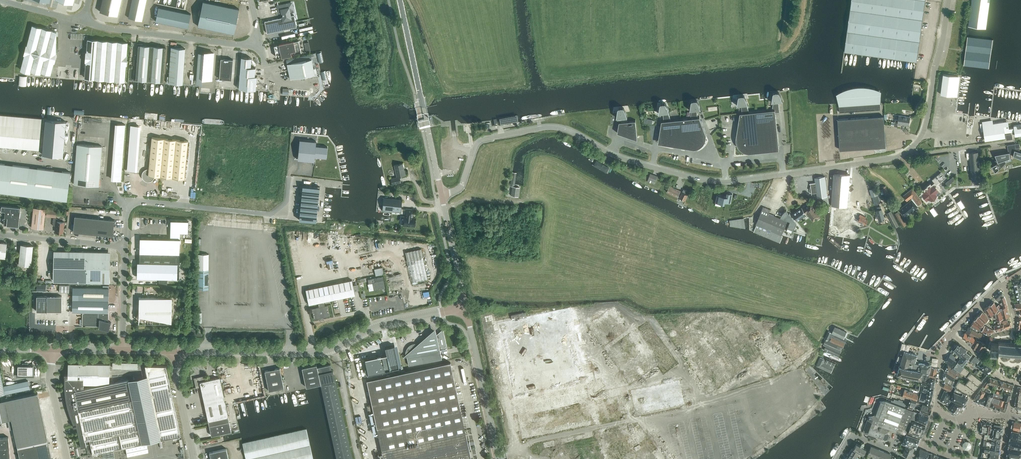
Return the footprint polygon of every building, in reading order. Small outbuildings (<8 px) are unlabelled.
[(100,11),(118,16),(122,0),(103,0),(100,11)] [(844,51),(916,61),(919,42),(922,20),(925,0),(851,0),(850,9),(847,31),(844,51)] [(969,26),(986,28),(986,26),(990,0),(972,0),(969,24),(969,25),(969,26)] [(198,26),(234,33),(239,9),(203,1),(198,26)] [(279,6),(277,1),(279,10),(282,9),(283,13),(282,13),(283,16),(283,17),(265,21),(267,33),(297,26),(295,15),(291,16),(289,10),(292,9),(291,3),(279,6)] [(168,9),(158,7),(159,7),(156,21),(155,21),(161,22),(165,23),(166,23),(168,9)] [(175,10),(168,9),(166,23),(170,24),(172,24),(175,10)] [(181,12),(175,10),(172,24),(173,25),(177,25),(178,25),(181,12)] [(191,14),(181,12),(178,25),(178,26),(182,26),(188,28),(188,27),(187,27),(190,14),(191,14)] [(56,32),(42,28),(32,26),(20,69),(26,71),(26,70),(30,71),(30,70),(36,72),(36,71),(40,72),(41,71),(46,72),(46,71),(51,72),(56,52),(56,42),(56,32)] [(966,51),(964,65),(989,68),(993,39),(968,36),(966,50),(966,51)] [(125,80),(127,43),(87,40),(85,77),(125,80)] [(276,57),(277,57),(301,52),(299,40),(274,45),(276,57)] [(162,82),(165,47),(142,45),(143,44),(137,44),(135,64),(134,64),(133,80),(138,80),(162,82)] [(212,79),(214,53),(207,52),(207,53),(198,53),(196,78),(212,79)] [(255,68),(251,67),(251,58),(241,57),(239,88),(256,90),(257,76),(255,76),(255,68)] [(231,80),(233,59),(221,58),(219,79),(231,80)] [(290,79),(315,74),(312,59),(287,64),(290,79)] [(956,96),(958,76),(943,74),(941,94),(956,96)] [(869,89),(869,88),(864,88),(864,87),(853,88),(853,89),(848,89),(848,90),(843,91),(843,93),(838,93),(839,112),(880,109),(879,90),(875,91),(874,88),(869,89)] [(740,112),(736,138),(736,137),(739,138),(739,139),(739,141),(739,143),(740,145),(741,146),(742,148),(744,149),(745,150),(747,150),(749,150),(750,150),(751,153),(750,153),(766,151),(769,151),(770,151),(769,151),(769,149),(776,148),(776,145),(778,145),(778,146),(779,145),(775,112),(775,111),(779,110),(779,112),(780,112),(778,101),(782,100),(782,101),(783,101),(780,92),(773,93),(772,102),(773,102),(772,110),(749,112),(749,110),(747,106),(746,104),(748,104),(746,99),(745,96),(739,97),(738,100),(737,105),(741,105),(741,106),(742,112),(742,113),(740,113),(740,112)] [(690,118),(681,119),(684,147),(685,148),(695,149),(694,149),(694,147),(695,147),(697,146),(698,145),(700,144),(701,143),(702,142),(703,141),(703,139),(704,138),(704,136),(704,135),(706,135),(707,135),(699,116),(699,117),(698,117),(698,116),(697,111),(697,109),(698,109),(701,109),(699,103),(699,104),(698,101),(692,101),(691,104),(690,110),(692,110),(691,112),(691,116),(690,118)] [(660,107),(659,113),(663,112),(663,114),(664,119),(664,121),(662,121),(662,120),(659,137),(661,137),(661,141),(672,143),(672,146),(676,146),(680,147),(684,147),(681,119),(671,120),(670,118),(669,114),(668,112),(669,112),(670,112),(668,107),(667,104),(660,104),(660,108),(660,107)] [(617,112),(617,117),(618,117),(617,121),(617,120),(621,120),(621,122),(619,122),(617,133),(628,137),(637,136),(636,120),(628,121),(626,116),(627,116),(628,116),(626,111),(625,111),(624,108),(618,109),(618,112),(617,112)] [(41,118),(0,114),(0,146),(39,149),(41,118)] [(909,125),(910,117),(899,115),(898,120),(895,119),(895,122),(894,125),(894,126),(897,127),(898,123),(909,125)] [(838,119),(840,149),(885,146),(883,116),(838,119)] [(993,123),(993,119),(982,121),(985,140),(1005,137),(1005,133),(1015,131),(1015,135),(1020,134),(1020,124),(1014,125),(1014,127),(1009,128),(1008,123),(1003,124),(1003,122),(993,123)] [(46,120),(43,154),(63,156),(66,121),(46,120)] [(112,143),(114,143),(112,178),(122,179),(126,122),(116,122),(115,130),(113,130),(112,143)] [(185,179),(188,141),(152,137),(150,158),(148,168),(147,169),(145,170),(143,171),(142,173),(142,174),(142,176),(143,178),(144,180),(146,181),(148,181),(150,181),(151,181),(153,179),(154,178),(155,176),(172,178),(172,177),(185,179)] [(298,159),(314,161),(314,157),(326,158),(325,157),(326,147),(327,147),(328,146),(315,145),(316,141),(300,139),(300,140),(298,159)] [(1019,151),(1020,143),(1007,145),(1009,152),(995,154),(997,160),(995,161),(996,162),(992,164),(995,170),(998,167),(999,169),(1006,162),(1004,159),(1010,158),(1009,154),(1014,154),(1013,155),(1020,158),(1020,152),(1019,151)] [(99,186),(102,146),(77,144),(74,184),(99,186)] [(973,182),(981,181),(978,152),(970,153),(973,182)] [(612,170),(597,161),(593,168),(609,177),(612,170)] [(67,200),(70,172),(0,163),(0,191),(67,200)] [(404,170),(403,163),(394,165),(397,177),(391,178),(392,184),(401,182),(400,176),(399,176),(405,175),(405,170),(404,170)] [(518,196),(519,187),(514,186),(516,172),(512,172),(510,186),(512,186),(511,195),(518,196)] [(937,188),(940,185),(940,184),(941,183),(940,182),(945,178),(940,172),(932,179),(934,182),(933,183),(934,185),(931,187),(930,186),(928,188),(927,188),(926,189),(924,191),(925,192),(922,194),(927,199),(929,198),(930,199),(935,198),(937,194),(936,193),(939,190),(937,188)] [(654,184),(657,176),(650,173),(647,182),(654,184)] [(834,174),(831,207),(847,208),(850,174),(834,174)] [(815,182),(810,183),(812,193),(817,193),(817,197),(822,197),(823,204),(829,203),(828,196),(827,196),(825,176),(815,177),(815,182)] [(303,185),(302,195),(319,196),(320,187),(303,185)] [(678,197),(678,196),(681,191),(670,185),(667,192),(678,197)] [(875,188),(869,190),(871,197),(873,196),(877,195),(880,194),(879,191),(876,191),(875,188)] [(922,202),(913,188),(903,195),(908,201),(913,197),(918,205),(922,202)] [(689,198),(690,196),(689,195),(688,195),(688,194),(685,193),(687,190),(684,189),(681,195),(680,198),(685,200),(686,197),(688,198),(689,198)] [(717,195),(716,202),(725,204),(725,201),(731,203),(732,194),(727,193),(726,196),(717,195)] [(302,195),(301,205),(318,206),(319,196),(302,195)] [(384,197),(382,210),(392,211),(392,208),(401,209),(402,199),(384,197)] [(905,217),(918,206),(912,199),(899,209),(905,217)] [(821,215),(812,202),(808,204),(808,203),(802,207),(792,214),(797,221),(806,214),(806,213),(807,212),(813,220),(821,215)] [(20,214),(20,207),(0,205),(0,212),(5,213),(4,225),(19,226),(20,214)] [(301,205),(300,215),(317,216),(318,206),(301,205)] [(756,224),(757,224),(757,225),(782,235),(788,221),(769,213),(770,209),(763,206),(756,224)] [(44,229),(46,209),(34,207),(32,227),(44,229)] [(407,225),(414,225),(415,216),(412,216),(412,214),(413,214),(414,208),(406,208),(405,215),(404,215),(403,224),(403,225),(407,225)] [(885,219),(882,209),(878,210),(877,210),(878,213),(875,214),(876,218),(879,217),(880,221),(885,219)] [(789,213),(786,210),(784,212),(782,214),(781,217),(790,221),(786,230),(792,232),(796,222),(796,223),(797,222),(790,213),(789,213)] [(891,210),(887,213),(895,228),(899,226),(891,210)] [(851,211),(834,222),(839,231),(844,228),(843,226),(856,218),(858,220),(860,217),(856,215),(854,216),(851,211)] [(858,220),(865,224),(867,219),(865,218),(866,217),(861,215),(860,217),(858,220)] [(113,236),(115,220),(75,216),(73,232),(102,235),(113,236)] [(63,233),(64,222),(57,221),(57,218),(54,218),(53,225),(56,226),(56,232),(63,233)] [(733,219),(729,220),(729,221),(730,226),(745,228),(744,227),(743,218),(733,219)] [(188,232),(188,220),(170,220),(170,232),(170,238),(140,238),(139,263),(137,263),(137,278),(159,278),(159,285),(167,285),(167,278),(179,279),(180,232),(188,232)] [(757,225),(754,232),(780,242),(782,237),(783,235),(782,235),(757,225)] [(31,266),(33,246),(21,244),(19,265),(31,266)] [(405,252),(412,282),(428,279),(421,248),(405,252)] [(109,282),(110,252),(54,251),(54,281),(109,282)] [(383,266),(375,267),(376,274),(384,273),(383,266)] [(369,283),(368,284),(369,291),(374,290),(385,288),(384,282),(383,280),(383,277),(374,278),(368,280),(368,282),(369,283)] [(325,306),(324,301),(355,295),(352,280),(306,289),(309,304),(318,302),(319,307),(312,308),(314,319),(330,316),(328,305),(325,306)] [(72,312),(82,312),(82,325),(99,325),(99,327),(109,330),(111,322),(108,321),(108,309),(109,288),(73,287),(72,312)] [(1007,305),(1005,298),(1004,296),(1002,292),(996,297),(998,299),(997,300),(999,302),(1000,302),(1002,304),(1003,304),(1004,305),(1007,305)] [(37,306),(37,311),(62,311),(62,296),(37,296),(37,306)] [(171,323),(171,298),(139,297),(138,322),(140,316),(171,323)] [(994,313),(998,309),(996,306),(994,302),(989,305),(994,313)] [(1003,318),(1009,317),(1007,306),(1000,308),(999,305),(998,306),(994,302),(996,306),(998,309),(999,310),(1001,310),(1003,318)] [(497,319),(512,399),(587,385),(572,305),(497,319)] [(989,316),(994,313),(989,305),(984,308),(989,316)] [(995,314),(996,320),(1003,318),(1001,310),(999,310),(995,314)] [(978,316),(985,322),(989,317),(983,311),(981,313),(978,316)] [(981,326),(985,322),(978,316),(974,319),(976,322),(976,321),(981,326)] [(980,327),(981,326),(976,321),(976,322),(974,320),(971,325),(980,330),(981,328),(980,327)] [(1003,322),(1005,329),(1011,327),(1010,322),(1008,322),(1008,320),(1000,322),(1001,323),(1003,322)] [(995,331),(1005,329),(1003,322),(1001,323),(1000,322),(998,322),(998,325),(996,325),(995,325),(994,325),(995,329),(994,330),(995,331)] [(979,331),(980,330),(971,325),(970,327),(968,326),(966,331),(973,335),(974,334),(977,335),(976,337),(979,339),(983,333),(979,331)] [(981,328),(980,330),(989,335),(994,330),(985,325),(982,329),(981,328)] [(835,326),(832,333),(844,338),(845,336),(846,333),(847,332),(835,326)] [(407,356),(405,357),(407,356),(409,365),(422,362),(442,358),(440,349),(447,347),(444,333),(443,330),(444,333),(436,334),(436,332),(431,333),(418,345),(415,345),(415,344),(414,344),(411,345),(409,347),(408,348),(407,350),(406,353),(407,355),(407,356)] [(973,343),(976,338),(965,332),(965,333),(963,333),(962,336),(963,337),(962,338),(971,342),(973,343)] [(832,333),(830,336),(845,342),(847,340),(844,338),(832,333)] [(830,336),(828,341),(843,348),(845,343),(830,336)] [(973,343),(971,342),(969,345),(971,346),(971,347),(976,349),(981,341),(976,338),(973,343)] [(825,340),(823,344),(841,352),(842,348),(825,340)] [(981,352),(985,344),(981,341),(976,349),(981,352)] [(959,354),(964,347),(959,343),(958,345),(957,345),(956,345),(955,347),(955,348),(955,349),(952,353),(957,357),(959,355),(959,354)] [(1012,344),(999,343),(999,344),(991,343),(990,351),(998,352),(998,353),(1020,355),(1020,344),(1012,344)] [(367,367),(365,367),(366,374),(399,367),(394,345),(385,347),(387,354),(365,358),(367,367)] [(825,346),(824,349),(839,356),(840,352),(825,346)] [(959,355),(957,357),(959,358),(958,361),(963,365),(966,361),(968,358),(971,355),(966,351),(967,349),(964,347),(959,354),(959,355)] [(929,376),(931,367),(931,362),(922,361),(922,363),(919,362),(919,363),(915,362),(917,355),(913,354),(904,351),(904,352),(900,366),(900,365),(897,373),(902,375),(907,376),(912,377),(925,379),(929,376)] [(970,378),(968,379),(965,383),(958,379),(958,380),(954,386),(970,394),(983,380),(982,380),(957,360),(958,358),(951,353),(945,361),(957,369),(961,372),(970,378)] [(820,357),(816,366),(831,373),(834,367),(833,367),(824,363),(826,360),(820,357)] [(981,360),(976,366),(987,374),(992,369),(983,362),(981,360)] [(471,456),(450,362),(367,380),(372,404),(373,411),(383,454),(384,458),(458,458),(471,456)] [(63,385),(63,388),(65,388),(65,389),(65,390),(65,391),(65,392),(65,393),(65,394),(65,395),(65,396),(65,397),(66,397),(66,398),(66,399),(66,400),(66,401),(66,402),(67,402),(67,403),(67,404),(67,405),(67,406),(67,407),(68,407),(68,408),(68,409),(68,410),(69,410),(69,411),(69,412),(69,413),(70,414),(70,415),(70,416),(71,417),(72,421),(74,425),(73,425),(74,427),(77,426),(78,435),(79,436),(80,441),(81,447),(86,446),(85,440),(90,439),(91,445),(93,454),(142,443),(128,379),(84,389),(83,384),(99,384),(109,382),(110,364),(78,364),(68,364),(68,370),(64,370),(64,374),(64,376),(65,376),(64,380),(64,385),(63,385)] [(321,384),(317,367),(317,364),(302,367),(306,387),(321,384)] [(317,367),(321,384),(321,385),(336,382),(333,370),(332,370),(330,364),(317,367)] [(961,372),(957,369),(956,369),(948,364),(944,370),(957,378),(961,372)] [(17,375),(33,375),(33,365),(17,365),(17,375)] [(145,365),(151,395),(161,439),(180,435),(166,365),(145,365)] [(931,367),(929,376),(935,377),(937,368),(931,367)] [(269,391),(284,388),(280,368),(265,371),(269,391)] [(954,386),(958,380),(945,372),(943,381),(954,386)] [(196,377),(194,380),(196,388),(201,387),(209,426),(229,421),(225,405),(219,377),(205,380),(204,376),(196,377)] [(923,385),(931,388),(931,387),(934,388),(935,378),(930,377),(929,378),(928,382),(922,380),(921,385),(923,385)] [(984,385),(987,387),(988,383),(990,384),(992,384),(998,386),(1000,380),(990,377),(984,385)] [(631,388),(636,413),(685,404),(681,378),(631,388)] [(3,386),(5,394),(30,389),(28,381),(3,386)] [(1011,393),(1011,390),(1013,385),(1003,381),(1001,387),(1003,388),(1002,391),(1006,392),(1006,391),(1011,393)] [(321,385),(337,458),(352,458),(336,382),(321,385)] [(953,386),(945,383),(943,387),(947,389),(950,391),(951,391),(953,386)] [(934,388),(931,388),(923,385),(918,384),(918,387),(919,387),(918,391),(921,392),(923,392),(932,396),(934,388)] [(987,388),(987,387),(984,385),(977,393),(974,399),(973,400),(978,401),(980,395),(982,392),(983,393),(983,392),(984,393),(986,389),(987,388)] [(955,388),(951,399),(963,404),(968,397),(967,397),(968,395),(955,388)] [(917,400),(919,394),(904,389),(902,395),(917,400)] [(951,399),(953,393),(950,391),(947,389),(946,391),(945,390),(942,395),(940,400),(948,404),(951,399)] [(993,396),(993,395),(989,394),(990,391),(987,390),(986,389),(984,393),(988,394),(984,404),(989,405),(990,403),(993,396)] [(1011,393),(1006,391),(1006,392),(1007,392),(1006,395),(1005,394),(1004,396),(1000,394),(1000,397),(1000,398),(1009,401),(1011,393)] [(932,396),(923,392),(923,393),(921,392),(919,400),(930,403),(932,396)] [(988,394),(984,393),(983,392),(983,393),(982,392),(980,395),(978,401),(984,404),(988,394)] [(1000,397),(1000,394),(994,392),(993,395),(993,396),(990,403),(989,405),(997,408),(1000,399),(1000,398),(1000,397)] [(909,403),(909,404),(908,406),(914,408),(915,404),(918,405),(918,404),(919,401),(917,400),(911,398),(909,403)] [(1008,401),(1009,401),(1000,398),(1000,399),(997,408),(1005,411),(1008,401)] [(886,400),(880,401),(875,415),(869,416),(864,431),(867,435),(882,440),(887,440),(889,434),(887,430),(890,428),(901,432),(900,434),(902,435),(903,433),(905,433),(906,430),(922,436),(925,426),(917,422),(918,421),(926,424),(929,416),(919,412),(919,413),(914,411),(905,407),(905,405),(908,406),(909,404),(906,403),(906,404),(900,402),(900,403),(891,400),(890,402),(886,400)] [(930,405),(924,402),(919,401),(918,404),(918,405),(915,404),(914,408),(930,414),(933,405),(930,405)] [(963,404),(955,401),(953,404),(950,409),(953,411),(951,413),(954,415),(955,412),(957,414),(963,404)] [(43,417),(27,420),(29,431),(45,427),(43,417)] [(229,421),(209,426),(209,429),(210,431),(211,436),(231,431),(229,421)] [(1012,421),(1011,429),(1020,431),(1020,423),(1012,421)] [(991,433),(991,427),(992,424),(987,423),(982,423),(980,432),(985,433),(985,434),(989,434),(989,437),(989,438),(990,433),(991,433)] [(989,438),(1001,439),(1002,434),(1002,428),(991,427),(991,433),(990,433),(989,438)] [(242,443),(246,458),(313,458),(306,429),(242,443)] [(1010,437),(1018,439),(1020,440),(1020,433),(1019,432),(1020,432),(1012,430),(1010,437)] [(903,437),(905,438),(903,442),(916,447),(920,438),(907,433),(906,435),(904,435),(903,437)] [(8,437),(0,438),(0,458),(10,458),(8,437)] [(1001,439),(989,438),(989,437),(988,440),(984,440),(983,446),(999,449),(1001,439)] [(1010,438),(1009,445),(1020,448),(1020,441),(1010,438)] [(48,440),(17,447),(20,458),(52,458),(48,440)] [(860,452),(863,454),(867,449),(857,443),(854,448),(860,452)] [(1020,458),(1020,448),(1009,445),(1009,447),(1008,447),(1007,453),(1010,454),(1009,456),(1020,458)] [(873,456),(876,448),(871,446),(868,454),(873,456)] [(849,452),(857,457),(860,452),(854,448),(852,447),(849,452)] [(226,448),(209,452),(211,458),(229,458),(226,448)] [(881,450),(876,448),(873,456),(872,458),(875,458),(878,458),(881,450)] [(922,458),(925,450),(920,448),(917,456),(922,458)] [(911,457),(913,452),(905,449),(903,453),(911,457)] [(886,452),(881,450),(878,458),(883,458),(886,452)] [(931,453),(925,450),(922,458),(923,458),(928,458),(931,453)]
